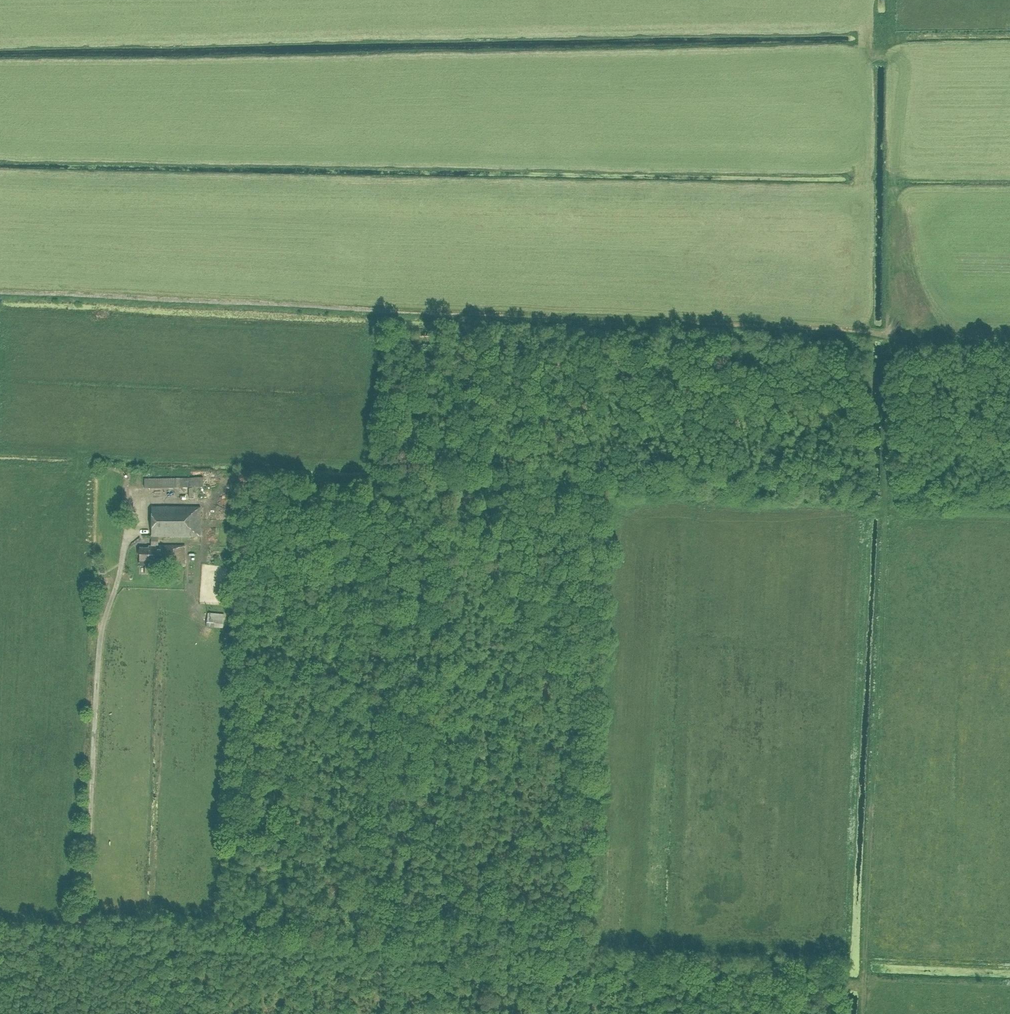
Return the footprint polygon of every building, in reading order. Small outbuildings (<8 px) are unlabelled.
[(191,478),(148,479),(144,479),(144,489),(148,489),(191,487),(202,487),(202,478),(191,478)] [(186,498),(187,506),(195,506),(194,497),(186,498)] [(148,546),(148,548),(139,548),(139,566),(154,566),(154,564),(184,565),(185,546),(171,546),(157,546),(157,537),(200,537),(200,507),(151,507),(151,546),(148,546)] [(222,628),(223,614),(207,613),(206,627),(222,628)] [(433,996),(426,1000),(430,1006),(436,1001),(433,996)]
